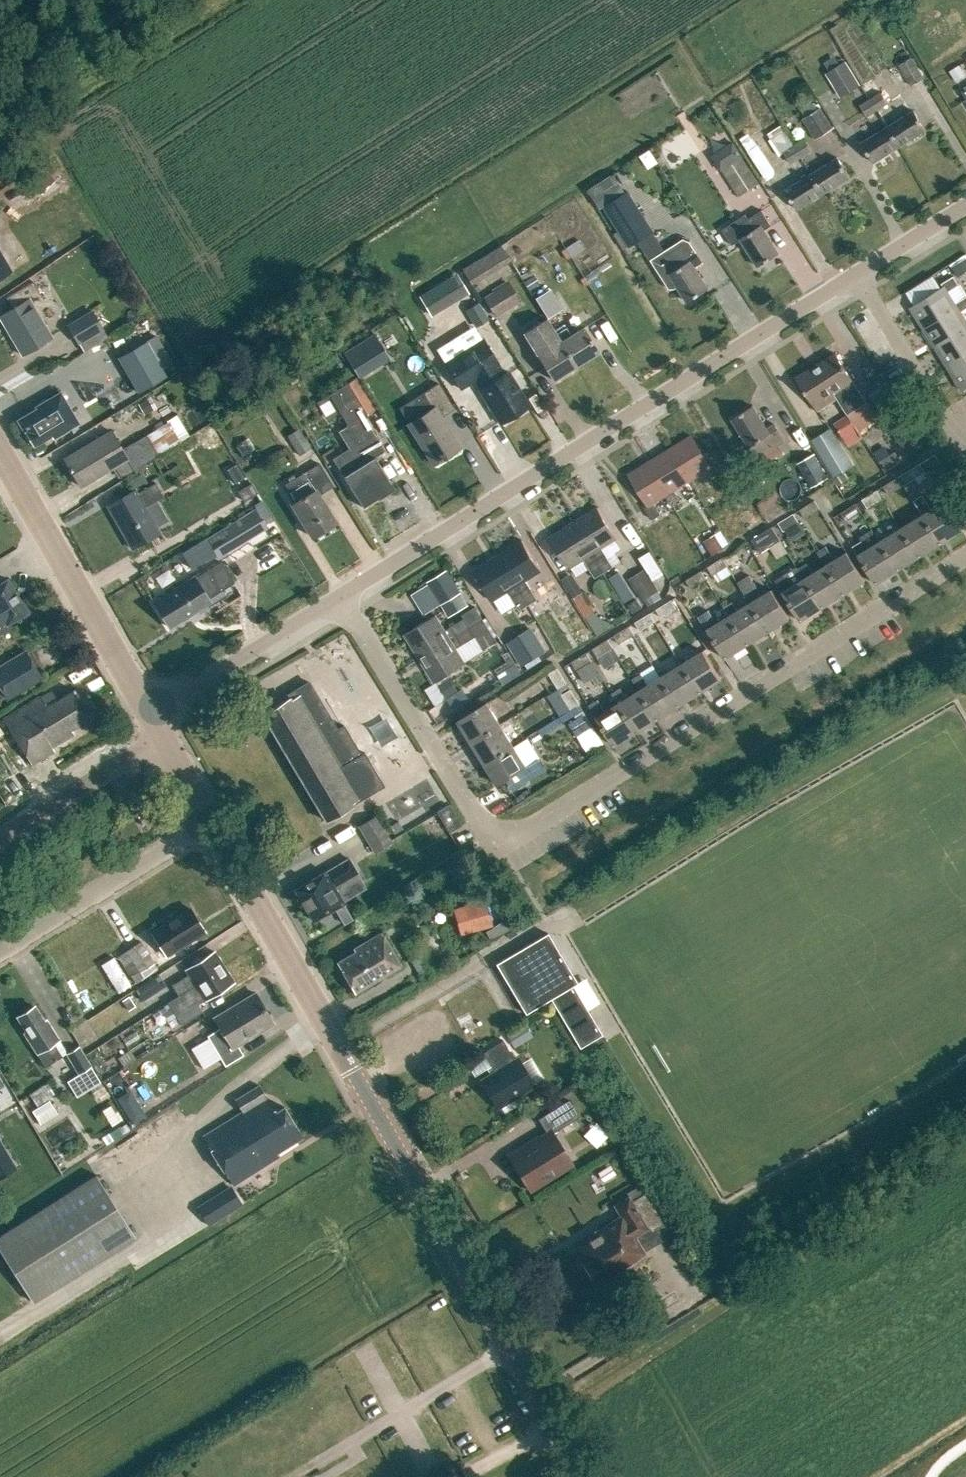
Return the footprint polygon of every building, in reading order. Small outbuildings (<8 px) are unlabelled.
[(914,84),(923,79),(912,60),(903,66),(914,84)] [(840,98),(852,91),(860,86),(845,63),(825,75),(840,98)] [(956,81),(965,75),(959,65),(949,71),(956,81)] [(870,98),(877,109),(887,103),(881,92),(870,98)] [(867,115),(877,109),(870,98),(860,105),(867,115)] [(815,138),(833,127),(820,106),(802,117),(815,138)] [(888,126),(900,146),(926,129),(914,110),(888,126)] [(782,153),(798,142),(784,123),(769,133),(782,153)] [(874,162),(900,146),(888,126),(862,142),(874,162)] [(755,130),(744,137),(768,178),(779,171),(755,130)] [(804,139),(794,146),(801,156),(811,150),(804,139)] [(791,163),(801,156),(794,146),(784,152),(791,163)] [(739,195),(759,182),(741,155),(721,168),(739,195)] [(812,173),(824,193),(850,177),(838,157),(812,173)] [(599,210),(604,206),(626,193),(613,173),(587,190),(599,210)] [(797,209),(824,193),(812,173),(785,189),(797,209)] [(604,206),(630,247),(654,232),(628,191),(626,193),(604,206)] [(772,225),(763,210),(748,219),(746,214),(722,229),(732,245),(741,239),(758,266),(779,253),(764,230),(772,225)] [(676,290),(679,288),(687,302),(708,288),(695,268),(704,262),(691,242),(684,239),(651,259),(671,290),(676,290)] [(472,285),(511,261),(501,245),(462,269),(472,285)] [(10,271),(0,254),(0,277),(10,271)] [(958,277),(965,272),(965,258),(951,267),(958,277)] [(431,315),(469,292),(456,271),(419,295),(431,315)] [(957,307),(955,303),(948,292),(959,285),(953,276),(941,283),(943,287),(910,307),(924,328),(957,307)] [(505,311),(521,301),(507,280),(492,289),(493,291),(505,311)] [(52,337),(31,302),(41,296),(33,281),(11,294),(18,305),(0,316),(0,317),(22,354),(52,337)] [(548,318),(563,308),(550,288),(535,298),(548,318)] [(965,330),(965,321),(960,312),(965,308),(965,296),(955,303),(957,307),(924,328),(936,348),(965,330)] [(478,302),(465,310),(476,328),(489,320),(478,302)] [(78,342),(102,327),(92,310),(68,324),(78,342)] [(556,334),(556,333),(547,318),(524,333),(533,347),(539,358),(553,380),(576,365),(556,334)] [(108,337),(102,327),(78,342),(84,352),(108,337)] [(556,334),(576,365),(598,351),(583,327),(570,336),(566,328),(556,334)] [(936,348),(949,368),(965,358),(965,330),(936,348)] [(374,333),(344,352),(360,378),(390,359),(374,333)] [(146,341),(162,369),(172,363),(156,335),(146,341)] [(146,341),(118,357),(138,392),(166,376),(162,369),(146,341)] [(501,376),(495,366),(497,365),(482,341),(445,364),(460,388),(476,378),(482,388),(480,390),(500,422),(527,405),(507,372),(501,376)] [(837,398),(848,415),(849,417),(869,404),(836,352),(816,365),(837,398)] [(949,368),(962,389),(965,387),(965,358),(949,368)] [(818,410),(837,398),(816,365),(797,378),(818,410)] [(886,382),(878,387),(899,422),(890,427),(905,451),(917,443),(922,440),(907,416),(886,382)] [(364,421),(362,418),(367,415),(347,383),(328,394),(347,425),(337,431),(348,448),(332,458),(362,507),(376,498),(377,500),(395,489),(375,457),(384,451),(365,420),(364,421)] [(432,464),(459,448),(440,417),(453,409),(437,383),(413,399),(422,414),(407,424),(432,464)] [(67,403),(62,395),(49,402),(48,400),(40,404),(42,407),(37,409),(38,411),(20,421),(26,432),(25,433),(33,447),(52,436),(54,440),(80,425),(72,412),(77,410),(72,401),(67,403)] [(143,415),(152,410),(145,398),(136,403),(143,415)] [(768,428),(754,405),(733,419),(750,447),(751,447),(757,457),(785,439),(776,424),(768,428)] [(845,437),(857,429),(849,417),(848,415),(836,423),(845,437)] [(167,421),(143,435),(154,455),(179,441),(167,421)] [(297,454),(310,446),(298,427),(286,433),(297,454)] [(834,476),(853,465),(831,427),(811,438),(834,476)] [(110,431),(64,457),(81,485),(125,459),(131,469),(154,455),(143,435),(120,448),(110,431)] [(671,448),(691,480),(707,470),(713,481),(722,475),(715,463),(711,466),(692,435),(671,448)] [(878,462),(889,455),(883,445),(872,453),(878,462)] [(675,490),(691,480),(671,448),(650,460),(670,492),(666,495),(673,505),(681,500),(675,490)] [(881,461),(887,470),(901,461),(895,452),(881,461)] [(797,464),(812,487),(828,477),(813,454),(797,464)] [(654,502),(666,495),(670,492),(650,460),(629,473),(648,504),(644,506),(652,518),(661,513),(654,502)] [(910,480),(925,471),(920,462),(905,472),(910,480)] [(312,537),(335,522),(315,490),(330,481),(319,463),(284,484),(295,502),(291,504),(312,537)] [(236,464),(226,470),(235,483),(244,477),(236,464)] [(849,479),(844,471),(833,477),(838,485),(849,479)] [(889,494),(904,484),(899,476),(884,485),(889,494)] [(134,488),(107,504),(132,547),(159,531),(145,507),(162,497),(154,483),(136,493),(134,488)] [(244,501),(258,493),(252,483),(238,492),(244,501)] [(868,507),(883,497),(877,489),(862,498),(868,507)] [(914,500),(922,514),(940,542),(962,529),(944,500),(932,508),(924,494),(914,500)] [(805,517),(819,508),(814,500),(800,509),(805,517)] [(846,520),(862,510),(856,502),(841,511),(846,520)] [(573,522),(604,572),(613,566),(601,547),(617,537),(598,507),(573,522)] [(270,528),(258,508),(207,538),(219,558),(270,528)] [(784,530),(799,521),(794,513),(779,522),(784,530)] [(919,555),(940,542),(922,514),(901,527),(919,555)] [(595,577),(604,572),(573,522),(549,537),(568,568),(583,558),(595,577)] [(760,551),(781,539),(773,526),(752,538),(760,551)] [(898,569),(919,555),(901,527),(880,540),(898,569)] [(876,582),(898,569),(880,540),(873,529),(861,536),(863,539),(853,545),(858,554),(876,582)] [(705,545),(713,556),(727,548),(719,536),(705,545)] [(206,538),(182,553),(192,569),(216,554),(206,538)] [(553,608),(548,599),(545,595),(537,599),(526,580),(541,570),(522,540),(498,555),(528,605),(529,605),(537,618),(553,608)] [(818,551),(826,565),(844,593),(865,580),(847,551),(835,559),(826,545),(818,551)] [(658,549),(646,554),(655,578),(667,574),(658,549)] [(519,610),(528,605),(498,555),(473,570),(492,601),(508,591),(519,610)] [(712,574),(727,565),(723,557),(708,566),(712,574)] [(234,582),(222,562),(196,578),(194,576),(154,602),(170,627),(210,602),(208,599),(234,582)] [(844,593),(826,565),(813,572),(807,562),(798,568),(805,578),(823,606),(844,593)] [(657,590),(658,589),(644,567),(629,577),(643,599),(657,590)] [(446,570),(429,580),(450,615),(468,604),(446,570)] [(691,587),(706,578),(701,570),(687,580),(691,587)] [(750,602),(768,631),(790,617),(772,589),(762,595),(749,574),(738,581),(750,602)] [(823,606),(805,578),(792,586),(784,574),(776,580),(801,620),(823,606)] [(10,625),(8,622),(22,613),(24,615),(30,611),(22,597),(20,598),(7,577),(0,581),(0,631),(10,625)] [(583,590),(573,596),(581,610),(591,604),(583,590)] [(657,590),(643,599),(648,606),(662,597),(657,590)] [(638,599),(628,605),(632,612),(642,606),(638,599)] [(661,617),(676,607),(671,599),(656,608),(661,617)] [(768,631),(750,602),(738,610),(733,601),(724,606),(747,644),(768,631)] [(699,615),(708,629),(726,657),(747,644),(724,606),(721,602),(699,615)] [(420,658),(483,619),(475,605),(461,613),(464,618),(445,630),(435,615),(405,634),(420,658)] [(640,630),(655,621),(650,612),(635,622),(640,630)] [(483,619),(420,658),(435,682),(465,663),(456,648),(475,636),(483,649),(497,640),(483,619)] [(619,643),(634,634),(629,626),(614,635),(619,643)] [(546,651),(533,630),(509,645),(522,665),(546,651)] [(611,648),(613,647),(608,639),(592,648),(597,656),(598,656),(611,648)] [(611,648),(598,656),(605,668),(618,660),(611,648)] [(41,676),(24,649),(0,664),(0,686),(7,697),(41,676)] [(682,663),(700,692),(722,679),(704,650),(682,663)] [(591,660),(592,660),(586,652),(572,661),(577,669),(591,660)] [(661,676),(679,705),(700,692),(682,663),(669,671),(660,656),(651,662),(660,677),(661,676)] [(591,660),(577,669),(585,682),(599,674),(591,660)] [(507,683),(524,672),(518,662),(501,673),(507,683)] [(559,687),(567,682),(557,667),(549,672),(559,687)] [(661,676),(660,677),(649,684),(643,674),(634,680),(640,689),(657,718),(679,705),(661,676)] [(455,692),(448,680),(438,685),(446,698),(455,692)] [(344,725),(337,729),(309,682),(287,694),(289,698),(262,714),(325,821),(353,805),(353,804),(361,799),(361,800),(384,786),(364,752),(361,754),(344,725)] [(73,688),(56,698),(46,704),(41,696),(40,694),(3,717),(4,718),(0,720),(0,731),(9,726),(32,764),(54,750),(52,746),(74,733),(71,728),(91,716),(73,688)] [(572,709),(580,704),(570,689),(562,694),(572,709)] [(636,731),(657,718),(640,689),(618,703),(636,731)] [(51,690),(41,696),(46,704),(56,698),(51,690)] [(636,731),(618,703),(606,710),(600,701),(591,707),(614,745),(636,731)] [(471,741),(500,724),(487,702),(458,720),(471,741)] [(577,735),(585,730),(593,725),(584,710),(575,715),(577,717),(569,722),(577,735)] [(485,763),(513,745),(500,724),(471,741),(485,763)] [(513,745),(485,763),(498,784),(527,767),(513,745)] [(449,832),(461,825),(449,804),(437,811),(449,832)] [(357,826),(374,853),(392,842),(375,815),(357,826)] [(402,829),(397,821),(388,826),(393,834),(402,829)] [(356,872),(348,857),(325,872),(324,871),(294,889),(312,919),(333,907),(342,902),(333,886),(356,872)] [(459,905),(464,932),(496,926),(491,900),(459,905)] [(342,902),(333,907),(343,925),(352,920),(342,902)] [(167,955),(192,939),(190,936),(204,928),(189,906),(151,931),(167,955)] [(354,992),(400,965),(381,933),(354,948),(356,951),(337,962),(354,992)] [(558,1011),(580,998),(573,985),(577,983),(547,933),(496,964),(525,1013),(550,998),(558,1011)] [(141,939),(117,954),(131,976),(139,971),(154,962),(155,962),(141,939)] [(178,994),(224,965),(214,950),(185,967),(189,973),(172,983),(178,994)] [(158,969),(154,962),(139,971),(144,978),(158,969)] [(233,981),(224,965),(178,994),(167,1000),(168,1002),(177,1015),(182,1024),(203,1011),(197,1003),(205,998),(233,981)] [(159,975),(135,990),(142,1000),(165,985),(159,975)] [(209,1037),(190,1048),(203,1070),(222,1059),(225,1064),(243,1053),(236,1043),(273,1021),(256,992),(214,1018),(220,1027),(207,1035),(209,1037)] [(135,1006),(129,996),(121,1000),(127,1011),(135,1006)] [(580,998),(558,1011),(580,1048),(602,1034),(580,998)] [(43,1019),(34,1005),(18,1015),(26,1028),(23,1030),(46,1065),(62,1055),(54,1042),(59,1038),(46,1017),(43,1019)] [(507,1034),(514,1045),(532,1034),(524,1023),(507,1034)] [(515,1060),(503,1040),(484,1052),(495,1072),(482,1080),(498,1106),(533,1084),(518,1059),(515,1060)] [(76,1095),(101,1081),(80,1044),(68,1051),(80,1072),(68,1079),(76,1095)] [(40,1103),(56,1094),(49,1083),(33,1093),(40,1103)] [(275,1110),(259,1083),(235,1098),(241,1110),(203,1134),(232,1184),(278,1156),(276,1152),(302,1136),(284,1105),(275,1110)] [(34,1108),(25,1093),(17,1098),(26,1113),(31,1110),(39,1124),(57,1113),(48,1099),(34,1108)] [(570,1163),(552,1133),(579,1117),(568,1100),(538,1119),(548,1134),(540,1139),(538,1137),(526,1145),(527,1147),(511,1157),(530,1188),(570,1163)] [(136,1103),(124,1111),(131,1123),(144,1115),(136,1103)] [(102,1136),(107,1144),(129,1129),(124,1122),(102,1136)] [(15,1169),(0,1145),(0,1178),(15,1169)] [(97,1175),(0,1235),(0,1246),(33,1300),(135,1236),(97,1175)] [(204,1193),(208,1216),(246,1210),(242,1187),(204,1193)] [(671,1234),(645,1191),(631,1199),(629,1197),(615,1205),(622,1216),(597,1231),(599,1235),(576,1249),(596,1283),(648,1251),(647,1249),(671,1234)]
